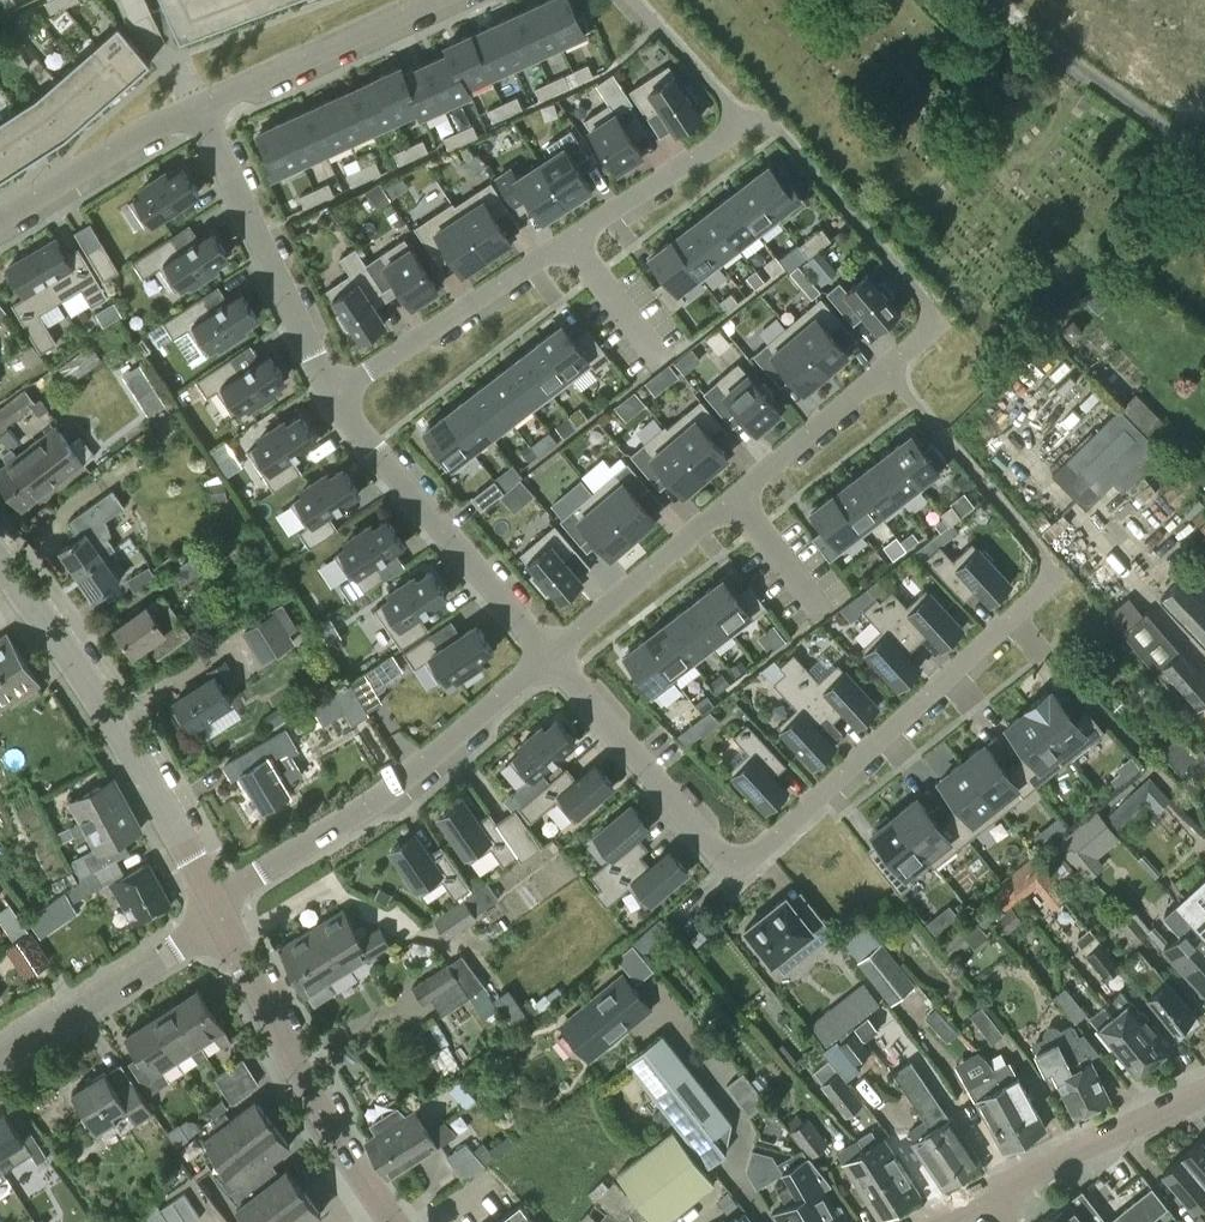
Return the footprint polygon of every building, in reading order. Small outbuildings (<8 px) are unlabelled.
[(62,0),(48,0),(45,1),(50,13),(65,6),(62,0)] [(178,29),(181,28),(178,23),(189,18),(193,26),(211,19),(213,23),(212,23),(213,24),(216,23),(216,22),(215,22),(214,18),(243,7),(245,11),(245,12),(248,10),(248,9),(244,0),(164,0),(178,29)] [(571,0),(546,0),(542,2),(561,43),(591,29),(583,12),(578,15),(571,0)] [(561,43),(542,2),(519,12),(537,53),(561,43)] [(39,18),(34,6),(19,13),(24,25),(39,18)] [(537,53),(519,12),(495,23),(514,64),(537,53)] [(514,64),(495,23),(472,33),(471,33),(490,75),(514,64)] [(151,61),(118,24),(97,43),(129,80),(151,61)] [(490,75),(471,33),(447,44),(469,92),(471,92),(468,85),(490,75)] [(109,98),(129,80),(97,43),(77,61),(109,98)] [(469,92),(447,44),(446,44),(450,52),(427,62),(446,103),(469,92)] [(29,65),(21,52),(10,59),(19,72),(29,65)] [(10,59),(0,65),(0,67),(8,79),(19,72),(10,59)] [(109,98),(77,61),(56,79),(88,116),(109,98)] [(446,103),(427,62),(405,72),(401,65),(400,65),(422,114),(446,103)] [(593,75),(588,63),(573,70),(579,81),(593,75)] [(630,89),(647,116),(661,107),(674,127),(677,131),(702,114),(694,102),(699,99),(688,83),(683,86),(669,64),(630,89)] [(422,114),(400,65),(377,76),(396,118),(418,108),(421,114),(422,114)] [(570,85),(564,74),(550,81),(555,92),(570,85)] [(396,118),(377,76),(376,77),(376,78),(354,88),(372,129),(396,118)] [(66,135),(88,116),(56,79),(39,94),(66,135)] [(555,92),(550,81),(535,87),(540,99),(555,92)] [(372,129),(354,88),(330,99),(349,140),(372,129)] [(66,135),(39,94),(37,96),(17,109),(43,150),(66,135)] [(522,107),(517,96),(503,102),(508,114),(522,107)] [(349,140),(330,99),(306,110),(325,150),(349,140)] [(508,114),(503,102),(488,109),(493,121),(508,114)] [(638,156),(643,153),(624,124),(638,114),(631,104),(617,113),(610,103),(585,119),(618,169),(623,166),(625,170),(640,160),(638,156)] [(17,109),(0,119),(0,133),(20,165),(43,150),(17,109)] [(325,150),(306,110),(283,120),(302,161),(325,150)] [(302,161),(283,120),(258,132),(270,156),(264,159),(272,175),(302,161)] [(478,135),(473,124),(458,130),(464,142),(478,135)] [(547,144),(553,154),(541,162),(567,203),(571,200),(574,204),(589,194),(586,190),(591,187),(576,163),(589,155),(572,128),(547,144)] [(464,142),(458,130),(444,137),(449,148),(464,142)] [(0,133),(0,178),(20,165),(0,133)] [(428,150),(423,139),(408,146),(414,157),(428,150)] [(414,157),(408,146),(394,152),(399,164),(414,157)] [(381,172),(376,160),(361,167),(367,179),(381,172)] [(567,203),(541,162),(518,177),(512,167),(497,177),(514,203),(528,195),(543,219),(548,215),(551,219),(566,209),(563,205),(567,203)] [(786,184),(770,164),(750,179),(780,219),(781,218),(778,214),(801,195),(791,181),(786,184)] [(181,166),(168,175),(166,171),(141,187),(144,191),(129,201),(146,226),(198,191),(181,166)] [(367,179),(361,167),(347,174),(352,185),(367,179)] [(780,219),(750,179),(731,194),(761,234),(780,219)] [(453,201),(452,202),(487,255),(491,253),(493,256),(508,247),(506,243),(511,240),(496,216),(508,208),(509,207),(491,181),(455,204),(453,201)] [(334,193),(329,182),(314,189),(319,200),(334,193)] [(319,200),(314,189),(300,195),(305,207),(319,200)] [(761,234),(731,194),(711,209),(738,244),(756,230),(760,234),(761,234)] [(487,255),(452,202),(415,226),(434,255),(447,247),(463,271),(468,268),(470,271),(485,262),(483,258),(487,255)] [(738,244),(711,209),(692,224),(722,264),(723,263),(719,258),(738,244)] [(722,264),(692,224),(673,239),(672,238),(703,278),(722,264)] [(808,255),(831,238),(822,226),(799,244),(808,255)] [(179,251),(170,236),(133,260),(144,276),(160,266),(175,289),(190,280),(192,284),(217,267),(214,263),(227,255),(211,230),(179,251)] [(679,290),(698,275),(702,279),(703,278),(672,238),(650,255),(667,277),(653,287),(671,310),(686,299),(679,290)] [(92,304),(107,295),(79,247),(65,255),(55,239),(33,252),(32,251),(31,251),(60,300),(82,288),(92,304)] [(394,281),(410,304),(434,288),(401,239),(366,262),(383,288),(394,281)] [(116,266),(102,242),(87,251),(101,275),(116,266)] [(789,271),(808,255),(799,244),(798,242),(779,258),(784,265),(789,271)] [(366,262),(356,247),(340,257),(350,273),(327,288),(341,310),(336,313),(347,330),(352,327),(360,339),(385,322),(369,299),(384,289),(383,289),(383,288),(366,262)] [(818,248),(805,259),(823,281),(836,271),(818,248)] [(60,300),(31,251),(31,252),(31,253),(9,267),(26,296),(13,303),(41,351),(57,342),(39,313),(60,300)] [(773,274),(784,265),(779,258),(775,253),(764,262),(773,274)] [(808,276),(798,264),(789,271),(800,283),(808,276)] [(755,288),(765,280),(756,268),(746,276),(755,288)] [(827,291),(847,315),(859,305),(878,327),(882,324),(885,327),(899,315),(896,312),(900,308),(891,297),(895,293),(883,278),(878,282),(869,270),(847,289),(840,280),(827,291)] [(1110,272),(1084,297),(1098,311),(1124,286),(1110,272)] [(208,313),(198,298),(163,321),(174,337),(188,328),(204,351),(218,341),(221,345),(246,329),(243,325),(256,316),(240,292),(208,313)] [(731,292),(720,301),(727,310),(738,301),(731,292)] [(821,296),(787,325),(827,371),(830,368),(833,371),(847,359),(844,356),(848,352),(830,330),(842,320),(821,296)] [(97,311),(105,324),(123,314),(115,300),(97,311)] [(729,334),(734,330),(735,322),(731,318),(722,326),(729,334)] [(587,327),(574,337),(562,322),(541,339),(572,379),(592,364),(596,369),(611,358),(587,327)] [(754,354),(774,378),(786,368),(805,389),(809,386),(812,389),(826,377),(823,374),(827,371),(787,325),(754,354)] [(572,379),(541,339),(540,339),(541,340),(522,355),(553,394),(572,379)] [(240,371),(231,357),(196,379),(207,395),(217,389),(232,412),(247,403),(249,407),(274,390),(272,386),(285,378),(268,353),(240,371)] [(522,355),(503,369),(533,409),(553,394),(522,355)] [(704,391),(727,418),(739,408),(757,430),(762,426),(765,429),(778,418),(776,414),(780,411),(771,399),(775,396),(762,381),(758,384),(739,362),(704,391)] [(124,374),(150,414),(166,403),(140,363),(124,374)] [(679,375),(670,364),(663,369),(672,381),(679,375)] [(503,369),(483,385),(510,419),(529,405),(532,410),(533,409),(503,369)] [(483,385),(464,399),(491,434),(510,419),(483,385)] [(49,408),(40,397),(35,401),(26,390),(0,410),(0,415),(8,425),(32,406),(39,415),(49,408)] [(1137,391),(1120,408),(1152,441),(1169,425),(1137,391)] [(464,399),(445,414),(475,454),(476,453),(473,448),(491,434),(464,399)] [(666,424),(665,425),(706,474),(710,470),(713,474),(726,462),(724,459),(728,455),(709,433),(721,423),(701,399),(668,427),(666,424)] [(581,407),(569,416),(577,426),(588,417),(581,407)] [(1120,408),(1119,407),(1053,472),(1087,507),(1153,442),(1152,441),(1120,408)] [(475,454),(445,414),(425,430),(440,450),(436,454),(447,468),(453,463),(456,468),(475,454)] [(260,436),(263,440),(248,450),(274,489),(301,471),(291,457),(317,440),(300,415),(287,424),(285,420),(260,436)] [(563,437),(575,427),(568,417),(555,426),(563,437)] [(9,451),(4,455),(5,460),(7,463),(0,468),(0,477),(10,490),(71,443),(57,425),(14,458),(9,451)] [(631,454),(654,481),(666,470),(684,492),(689,488),(691,492),(705,480),(703,477),(706,474),(665,425),(631,454)] [(0,433),(0,436),(11,450),(21,442),(9,426),(0,433)] [(912,433),(892,449),(922,488),(923,487),(920,483),(944,465),(933,450),(928,454),(912,433)] [(71,443),(10,490),(24,508),(85,461),(94,455),(79,436),(71,443)] [(539,438),(530,445),(538,456),(548,448),(539,438)] [(218,464),(234,453),(226,441),(210,452),(218,464)] [(530,462),(538,456),(530,445),(528,442),(520,448),(530,462)] [(617,446),(587,473),(598,485),(628,459),(617,446)] [(922,488),(892,449),(873,463),(903,503),(922,488)] [(628,461),(594,490),(633,536),(637,533),(640,536),(653,524),(651,521),(655,517),(636,495),(648,485),(628,461)] [(903,503),(873,463),(853,478),(884,518),(884,517),(881,513),(899,499),(902,504),(903,503)] [(327,474),(303,491),(306,495),(298,500),(314,523),(300,532),(309,546),(336,528),(327,516),(359,494),(343,470),(330,479),(327,474)] [(513,482),(504,471),(495,478),(504,490),(513,482)] [(1163,493),(1176,506),(1197,487),(1182,474),(1163,493)] [(975,485),(967,475),(960,481),(967,491),(975,485)] [(520,478),(513,484),(527,501),(534,494),(520,478)] [(884,518),(853,478),(835,493),(834,492),(833,493),(864,533),(884,518)] [(223,480),(211,482),(214,500),(228,497),(225,479),(223,480)] [(495,479),(472,496),(481,508),(504,491),(495,479)] [(78,574),(105,556),(104,555),(115,547),(108,537),(112,534),(108,523),(106,520),(127,506),(115,489),(70,521),(81,537),(62,549),(78,574)] [(560,519),(581,543),(593,532),(611,554),(616,551),(619,554),(632,542),(629,539),(633,536),(594,490),(560,519)] [(864,533),(833,493),(812,509),(825,526),(813,536),(830,559),(864,533)] [(952,503),(941,512),(950,524),(961,515),(952,503)] [(941,531),(950,524),(945,517),(936,524),(941,531)] [(375,562),(403,544),(387,519),(374,528),(371,524),(347,540),(349,544),(335,554),(350,577),(340,584),(351,600),(385,577),(375,562)] [(578,583),(582,579),(564,558),(576,548),(555,523),(521,553),(535,570),(530,575),(547,595),(552,590),(560,599),(564,595),(567,598),(581,586),(578,583)] [(907,548),(919,539),(913,531),(901,540),(907,548)] [(927,557),(940,545),(943,542),(937,534),(914,552),(922,561),(926,557),(927,557)] [(898,555),(907,548),(901,540),(900,538),(890,545),(898,555)] [(953,559),(940,545),(927,557),(965,599),(976,589),(989,602),(1010,583),(990,562),(994,559),(984,549),(981,552),(972,542),(953,559)] [(175,552),(153,565),(159,575),(181,562),(175,552)] [(172,569),(174,573),(180,584),(210,567),(202,552),(172,569)] [(121,580),(105,556),(78,574),(95,599),(121,580)] [(127,579),(128,580),(134,592),(157,578),(149,565),(127,579)] [(430,571),(417,580),(414,576),(390,592),(392,596),(375,607),(401,647),(428,629),(419,614),(446,596),(430,571)] [(1188,571),(1160,599),(1204,645),(1204,588),(1189,571),(1188,571)] [(703,593),(734,633),(768,607),(750,584),(738,594),(724,576),(703,593)] [(863,609),(876,598),(867,588),(853,598),(863,609)] [(876,598),(917,642),(928,633),(941,647),(962,627),(926,588),(907,606),(892,589),(880,600),(877,597),(876,598)] [(191,633),(164,593),(116,627),(134,653),(148,643),(158,657),(191,633)] [(734,633),(703,593),(702,593),(703,594),(684,608),(714,648),(715,647),(712,643),(729,629),(733,634),(734,633)] [(876,598),(863,609),(882,629),(863,646),(899,686),(920,666),(907,652),(917,642),(876,598)] [(714,648),(684,608),(665,623),(695,663),(714,648)] [(274,611),(245,631),(264,660),(293,641),(288,633),(274,611)] [(1120,633),(1155,674),(1147,681),(1161,697),(1176,684),(1197,709),(1204,702),(1204,677),(1180,648),(1179,649),(1146,611),(1120,633)] [(695,663),(665,623),(645,638),(672,673),(690,659),(694,663),(695,663)] [(492,649),(476,624),(441,647),(431,633),(404,651),(415,667),(425,660),(440,683),(455,674),(458,678),(482,661),(479,657),(492,649)] [(0,635),(0,708),(40,682),(24,657),(7,631),(0,635)] [(672,673),(645,638),(625,654),(641,674),(636,678),(647,692),(672,673)] [(819,680),(794,653),(781,664),(833,721),(843,711),(856,725),(877,705),(838,663),(819,680)] [(732,666),(737,673),(746,666),(740,659),(732,666)] [(786,671),(780,665),(775,659),(762,669),(774,682),(786,671)] [(215,674),(175,699),(180,705),(179,706),(188,720),(189,720),(194,727),(233,702),(223,686),(236,678),(224,661),(210,670),(211,672),(212,670),(215,674)] [(814,764),(835,744),(832,741),(817,725),(827,716),(832,721),(833,721),(781,664),(780,665),(786,671),(774,682),(797,707),(778,725),(814,764)] [(350,681),(367,709),(382,700),(365,672),(350,681)] [(718,692),(730,682),(722,672),(710,682),(718,692)] [(712,702),(703,690),(693,698),(702,709),(712,702)] [(1070,758),(1105,730),(1086,707),(1074,717),(1052,690),(1049,693),(1048,692),(1029,707),(1070,758)] [(323,699),(330,711),(342,704),(335,692),(323,699)] [(691,704),(680,713),(688,725),(700,716),(691,704)] [(1028,707),(1029,709),(1008,726),(1029,753),(1018,762),(1036,785),(1070,758),(1029,707),(1028,707)] [(575,740),(557,719),(545,729),(542,725),(520,745),(523,748),(510,760),(528,781),(575,740)] [(701,732),(692,723),(679,733),(688,743),(701,732)] [(747,787),(766,808),(787,789),(774,775),(786,764),(747,723),(734,736),(749,752),(730,769),(738,777),(735,780),(744,790),(747,787)] [(286,727),(225,764),(233,778),(241,772),(263,810),(292,794),(287,785),(304,775),(291,751),(298,747),(286,727)] [(1180,733),(1162,749),(1183,773),(1187,770),(1199,783),(1204,777),(1204,750),(1201,745),(1195,750),(1180,733)] [(962,760),(1002,812),(1036,785),(1018,762),(1006,771),(985,744),(963,761),(962,760)] [(961,761),(962,762),(940,779),(962,806),(950,815),(969,838),(1002,812),(962,760),(961,761)] [(566,767),(520,807),(531,820),(556,799),(573,819),(613,784),(595,763),(576,779),(566,767)] [(1127,778),(1121,770),(1111,778),(1118,786),(1127,778)] [(87,829),(127,806),(112,779),(72,800),(82,819),(70,826),(75,835),(87,828),(87,829)] [(895,813),(894,814),(935,865),(969,838),(950,815),(939,824),(917,797),(896,814),(895,813)] [(490,812),(477,821),(463,801),(440,817),(470,860),(491,846),(504,864),(519,854),(496,821),(490,812)] [(1107,816),(1116,826),(1131,812),(1122,802),(1107,816)] [(72,860),(82,879),(97,868),(96,866),(129,848),(123,839),(140,829),(137,826),(135,820),(127,806),(87,829),(97,846),(72,860)] [(596,835),(613,855),(590,874),(601,886),(595,891),(596,892),(640,854),(648,848),(638,837),(649,827),(631,806),(596,835)] [(496,821),(519,854),(522,859),(541,846),(515,808),(496,821)] [(875,825),(877,829),(873,833),(894,860),(882,869),(900,893),(914,882),(910,877),(930,861),(934,866),(935,865),(894,814),(895,815),(890,819),(887,816),(875,825)] [(1059,815),(1048,824),(1057,835),(1068,826),(1059,815)] [(63,841),(75,835),(70,826),(58,832),(63,841)] [(1105,866),(1097,856),(1074,828),(1058,842),(1081,870),(1089,879),(1105,866)] [(415,834),(392,850),(408,874),(404,876),(412,887),(415,884),(422,894),(443,879),(455,897),(470,887),(441,845),(429,854),(415,834)] [(640,854),(596,892),(607,905),(629,886),(646,905),(686,871),(668,849),(650,865),(640,854)] [(82,879),(80,880),(64,891),(50,901),(58,914),(74,906),(72,902),(106,883),(106,884),(129,927),(171,904),(148,861),(125,873),(116,857),(97,868),(82,879)] [(1004,908),(1034,883),(1046,873),(1033,857),(990,892),(1004,908)] [(1048,874),(1058,886),(1076,871),(1065,857),(1046,873),(1048,874)] [(1165,910),(1182,929),(1163,946),(1204,991),(1204,990),(1204,874),(1165,910)] [(489,881),(436,919),(447,935),(500,898),(489,881)] [(391,892),(379,887),(374,897),(386,903),(391,892)] [(801,914),(789,899),(786,895),(745,928),(747,931),(743,934),(755,948),(759,945),(772,962),(801,939),(810,950),(833,931),(812,905),(801,914)] [(1004,936),(1023,918),(1012,905),(992,924),(1004,936)] [(952,957),(970,943),(967,940),(994,917),(985,906),(941,943),(952,957)] [(293,971),(355,930),(343,909),(280,947),(293,971)] [(1134,915),(1130,918),(1120,925),(1136,945),(1149,934),(1134,915)] [(14,940),(15,939),(28,930),(19,916),(5,926),(14,940)] [(670,929),(661,917),(634,940),(644,952),(670,929)] [(946,927),(940,919),(934,919),(928,924),(936,934),(946,927)] [(847,938),(859,956),(883,940),(871,923),(847,938)] [(360,937),(355,930),(293,971),(305,995),(307,994),(308,995),(310,999),(313,1004),(314,1005),(337,991),(331,981),(330,980),(388,945),(379,927),(360,937)] [(49,961),(28,930),(15,939),(35,970),(49,961)] [(1086,951),(1106,975),(1121,963),(1100,938),(1086,951)] [(619,957),(638,980),(652,969),(633,945),(619,957)] [(913,985),(880,945),(857,964),(890,1004),(913,985)] [(1139,947),(1126,958),(1141,978),(1142,975),(1154,991),(1148,997),(1175,1030),(1180,1036),(1193,1026),(1188,1019),(1196,1013),(1168,979),(1168,980),(1153,963),(1152,963),(1139,947)] [(448,964),(413,987),(424,1002),(432,997),(443,1013),(469,995),(485,985),(462,954),(448,964)] [(651,1007),(624,974),(562,1025),(589,1058),(651,1007)] [(847,998),(862,1017),(880,1004),(865,985),(847,998)] [(200,1045),(201,1045),(215,1036),(221,1047),(232,1040),(196,987),(173,1003),(200,1045)] [(1054,995),(1075,1022),(1087,1012),(1066,987),(1054,995)] [(1121,990),(1106,1003),(1153,1060),(1169,1047),(1121,990)] [(200,1045),(173,1003),(150,1018),(177,1060),(191,1051),(198,1062),(208,1056),(201,1045),(200,1045)] [(1153,1060),(1106,1003),(1091,1016),(1138,1073),(1153,1060)] [(993,1043),(994,1042),(1005,1034),(982,1005),(971,1014),(993,1043)] [(932,1024),(942,1015),(935,1007),(925,1016),(932,1024)] [(847,1029),(832,1010),(812,1026),(827,1045),(847,1029)] [(867,1014),(854,1025),(866,1040),(880,1029),(867,1014)] [(177,1060),(150,1018),(126,1033),(140,1055),(128,1062),(140,1080),(138,1081),(148,1095),(170,1081),(162,1070),(177,1060)] [(1093,1104),(1056,1025),(1054,1025),(1052,1025),(1051,1026),(1049,1027),(1048,1028),(1047,1030),(1047,1031),(1047,1033),(1047,1035),(1047,1036),(1036,1042),(1035,1045),(1046,1069),(1053,1066),(1076,1112),(1093,1104)] [(1056,1025),(1093,1104),(1110,1096),(1089,1057),(1099,1052),(1083,1033),(1080,1035),(1076,1026),(1073,1025),(1062,1030),(1061,1028),(1060,1027),(1059,1026),(1057,1025),(1056,1025)] [(419,1031),(431,1051),(440,1046),(428,1026),(419,1031)] [(853,1029),(839,1040),(854,1060),(869,1049),(853,1029)] [(709,1165),(709,1164),(726,1151),(732,1122),(690,1068),(689,1068),(662,1033),(627,1060),(709,1165)] [(222,1087),(249,1070),(241,1058),(215,1076),(222,1087)] [(895,1071),(915,1102),(933,1089),(913,1058),(895,1071)] [(846,1116),(863,1102),(838,1070),(838,1071),(828,1059),(812,1071),(822,1083),(821,1084),(846,1116)] [(996,1071),(990,1075),(1025,1139),(1046,1128),(1013,1067),(1014,1067),(1010,1060),(995,1068),(996,1071)] [(131,1077),(131,1078),(121,1062),(108,1071),(105,1067),(70,1090),(97,1131),(127,1111),(136,1123),(154,1111),(131,1077)] [(249,1070),(222,1087),(233,1102),(257,1082),(249,1070)] [(741,1071),(726,1083),(749,1113),(764,1102),(741,1071)] [(1025,1139),(990,1075),(969,1087),(1005,1150),(1025,1139)] [(462,1101),(471,1092),(457,1077),(448,1086),(462,1101)] [(222,1098),(208,1108),(214,1117),(227,1106),(222,1098)] [(214,1166),(273,1122),(255,1099),(230,1118),(225,1112),(217,1122),(220,1126),(208,1135),(216,1146),(205,1154),(214,1166)] [(377,1158),(427,1128),(414,1109),(406,1114),(397,1105),(369,1123),(376,1133),(366,1139),(377,1158)] [(0,1114),(0,1164),(4,1171),(31,1153),(37,1163),(47,1156),(31,1131),(33,1129),(21,1110),(11,1117),(6,1110),(0,1114)] [(931,1129),(962,1175),(981,1162),(951,1116),(931,1129)] [(828,1143),(808,1117),(791,1131),(809,1155),(810,1157),(828,1143)] [(428,1131),(427,1128),(377,1158),(389,1176),(457,1133),(444,1120),(428,1131)] [(167,1131),(178,1145),(190,1136),(179,1122),(167,1131)] [(290,1145),(273,1122),(214,1166),(223,1178),(233,1171),(240,1181),(241,1182),(269,1160),(290,1145)] [(920,1194),(888,1137),(881,1140),(875,1128),(860,1135),(866,1148),(866,1149),(899,1206),(920,1194)] [(655,1221),(663,1221),(714,1182),(673,1129),(617,1173),(655,1221)] [(962,1175),(931,1129),(912,1141),(943,1188),(962,1175)] [(1204,1181),(1204,1142),(1201,1138),(1182,1155),(1204,1181)] [(463,1179),(485,1164),(465,1142),(447,1155),(463,1179)] [(899,1206),(866,1149),(845,1160),(879,1218),(899,1206)] [(809,1155),(782,1171),(790,1184),(812,1221),(844,1221),(842,1220),(845,1219),(846,1215),(840,1205),(836,1205),(834,1206),(822,1186),(829,1182),(810,1157),(809,1155)] [(1182,1155),(1162,1171),(1195,1208),(1204,1199),(1204,1181),(1182,1155)] [(240,1181),(231,1188),(241,1201),(237,1205),(249,1221),(261,1221),(303,1190),(286,1167),(279,1173),(269,1160),(241,1182),(240,1181)] [(790,1184),(778,1190),(787,1205),(775,1211),(781,1221),(812,1221),(790,1184)] [(303,1190),(261,1221),(308,1221),(321,1212),(303,1190)] [(1113,1215),(1104,1203),(1095,1209),(1081,1190),(1053,1211),(1053,1212),(1062,1221),(1105,1221),(1113,1215)] [(185,1221),(193,1221),(200,1218),(184,1194),(172,1201),(185,1221)] [(144,1221),(168,1221),(160,1209),(155,1201),(146,1220),(144,1221)] [(172,1201),(160,1209),(168,1221),(185,1221),(172,1201)] [(497,1220),(497,1219),(493,1221),(535,1221),(520,1202),(497,1220)] [(609,1211),(599,1221),(621,1221),(609,1211)] [(1053,1212),(1041,1221),(1062,1221),(1053,1212)] [(728,1221),(751,1221),(745,1213),(728,1221)]
